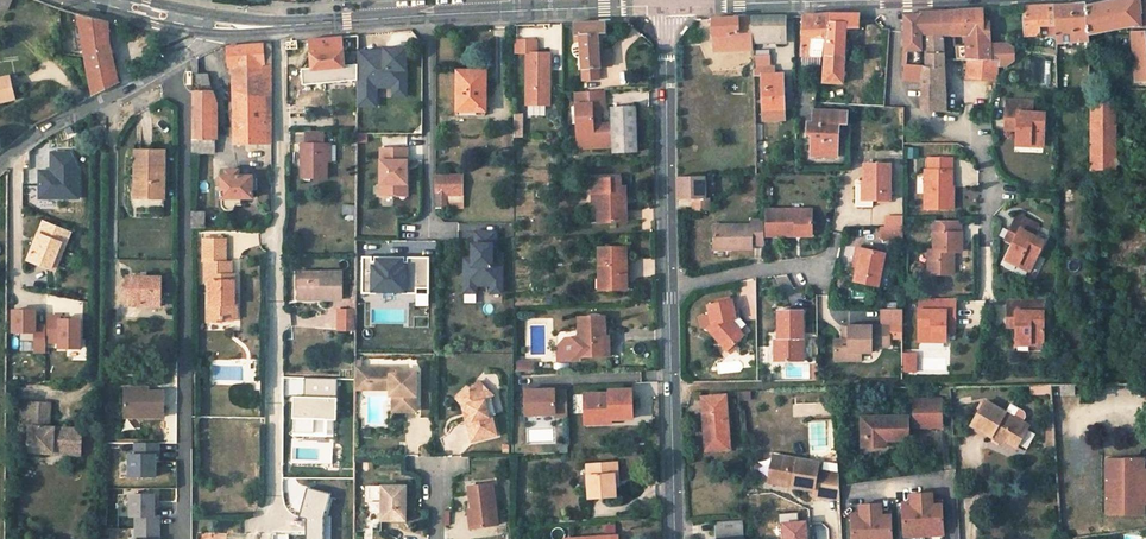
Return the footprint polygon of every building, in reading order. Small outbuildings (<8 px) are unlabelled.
[(9,11),(14,0),(0,0),(0,8),(9,11)] [(1087,5),(1086,6),(1088,34),(1131,26),(1145,26),(1145,0),(1112,0),(1087,5)] [(1088,34),(1086,6),(1087,5),(1086,2),(1073,4),(1054,5),(1056,34),(1057,43),(1089,41),(1088,34)] [(1056,34),(1054,5),(1038,6),(1024,6),(1026,36),(1056,34)] [(971,9),(957,10),(955,15),(950,36),(953,35),(967,35),(968,46),(984,46),(990,46),(990,44),(989,22),(983,20),(982,8),(971,9)] [(942,11),(925,12),(926,36),(943,36),(950,36),(955,15),(947,15),(942,11)] [(803,64),(821,63),(824,63),(825,34),(828,34),(830,14),(811,14),(804,15),(802,58),(803,58),(803,64)] [(824,63),(823,81),(843,82),(846,27),(860,27),(861,14),(830,14),(828,34),(825,34),(824,63)] [(118,84),(108,42),(107,23),(77,15),(93,97),(110,89),(118,84)] [(922,49),(921,15),(910,15),(906,50),(922,49)] [(786,36),(786,16),(782,16),(752,17),(753,36),(786,36)] [(729,18),(712,19),(713,51),(753,49),(753,36),(752,17),(729,18)] [(605,33),(605,22),(572,23),(573,42),(579,41),(582,80),(599,78),(598,68),(600,68),(600,66),(599,55),(597,33),(605,33)] [(1145,86),(1145,32),(1145,31),(1131,31),(1135,82),(1137,82),(1137,87),(1145,86)] [(341,37),(342,48),(357,47),(357,36),(347,37),(341,37)] [(945,111),(945,82),(939,82),(940,66),(944,66),(943,36),(926,36),(926,67),(922,66),(905,65),(904,79),(922,81),(921,82),(923,83),(921,109),(945,111)] [(309,40),(312,82),(339,80),(340,91),(356,89),(354,67),(344,68),(342,48),(341,37),(309,40)] [(536,40),(514,40),(514,53),(526,53),(525,106),(545,106),(545,88),(549,88),(549,53),(536,53),(536,40)] [(1015,60),(1014,48),(1006,43),(990,44),(990,46),(991,61),(998,62),(998,66),(1007,65),(1015,60)] [(227,48),(228,67),(232,67),(234,145),(256,145),(256,152),(261,152),(261,168),(271,168),(271,44),(227,48)] [(991,61),(990,46),(984,46),(968,46),(954,46),(956,59),(967,59),(991,61)] [(393,91),(406,91),(406,56),(399,56),(399,52),(384,52),(384,60),(376,60),(372,56),(357,56),(357,99),(376,99),(376,91),(393,91)] [(384,52),(357,52),(357,56),(372,56),(376,60),(384,60),(384,52)] [(615,54),(599,55),(600,66),(616,65),(615,54)] [(192,155),(213,155),(214,134),(213,94),(206,75),(198,75),(196,58),(191,60),(192,155)] [(998,78),(998,66),(998,62),(991,61),(967,59),(966,74),(990,77),(998,78)] [(754,76),(762,76),(763,111),(779,110),(779,93),(784,93),(783,73),(775,73),(774,65),(758,66),(758,63),(754,63),(754,76)] [(486,97),(486,71),(456,72),(456,123),(482,124),(482,114),(486,114),(486,105),(479,105),(479,97),(486,97)] [(10,77),(0,79),(0,103),(14,100),(10,77)] [(406,91),(393,91),(393,100),(405,100),(406,91)] [(604,104),(603,91),(574,93),(576,137),(587,137),(588,148),(612,147),(612,153),(637,153),(635,107),(610,108),(611,124),(599,124),(599,111),(598,104),(604,104)] [(1091,96),(1091,170),(1117,169),(1118,96),(1091,96)] [(357,110),(376,110),(376,99),(357,99),(357,110)] [(1018,118),(1018,129),(1017,144),(1043,145),(1044,114),(1032,113),(1032,101),(1007,100),(1006,117),(1018,118)] [(813,133),(812,156),(825,156),(826,151),(838,152),(839,126),(846,126),(846,112),(814,111),(813,125),(809,124),(808,134),(813,133)] [(1006,129),(1018,129),(1018,118),(1006,117),(1006,129)] [(300,146),(300,178),(304,179),(322,179),(327,179),(327,162),(336,162),(336,146),(327,146),(322,146),(322,134),(305,134),(304,146),(300,146)] [(587,137),(576,137),(577,149),(588,148),(587,137)] [(406,185),(406,149),(380,149),(380,196),(392,196),(403,185),(406,185)] [(40,170),(41,200),(82,200),(82,151),(52,151),(52,170),(40,170)] [(164,199),(165,152),(140,152),(139,182),(135,182),(135,198),(164,199)] [(926,206),(954,206),(954,184),(952,184),(949,184),(949,168),(952,168),(952,156),(930,156),(929,168),(926,168),(926,206)] [(891,184),(891,163),(873,163),(864,163),(864,184),(856,184),(856,206),(873,206),(873,200),(891,200),(891,184)] [(239,199),(252,199),(252,191),(252,177),(238,178),(238,171),(225,171),(225,178),(220,177),(220,201),(222,201),(222,206),(223,208),(224,210),(226,211),(230,210),(233,209),(234,207),(235,205),(239,205),(239,199)] [(705,176),(679,177),(679,191),(679,200),(693,200),(694,211),(710,211),(709,198),(705,198),(705,176)] [(592,179),(592,193),(597,193),(597,204),(597,221),(625,220),(624,187),(620,187),(620,179),(592,179)] [(435,212),(446,213),(446,196),(460,196),(460,181),(435,181),(435,212)] [(392,196),(406,196),(406,185),(403,185),(392,196)] [(765,236),(796,236),(796,232),(811,232),(812,210),(796,210),(765,210),(765,220),(765,222),(765,224),(765,230),(765,233),(765,236)] [(192,212),(192,227),(205,227),(205,212),(192,212)] [(884,225),(904,225),(904,216),(884,216),(884,225)] [(1029,271),(1043,244),(1032,239),(1037,227),(1017,217),(1009,234),(1018,238),(1014,245),(1007,260),(1029,271)] [(936,219),(936,249),(931,249),(931,271),(955,272),(955,257),(952,257),(952,249),(963,249),(963,231),(961,231),(961,220),(956,220),(936,219)] [(765,230),(765,224),(765,222),(765,220),(752,220),(751,220),(751,223),(751,224),(714,225),(714,249),(752,249),(752,245),(765,245),(765,236),(765,233),(765,230)] [(66,244),(70,232),(44,222),(29,259),(52,268),(62,243),(66,244)] [(881,239),(904,239),(904,225),(884,225),(881,225),(881,239)] [(472,245),(472,260),(472,267),(464,267),(464,294),(476,294),(476,286),(491,286),(491,294),(502,294),(502,255),(496,255),(496,233),(475,233),(475,245),(472,245)] [(1006,241),(1014,245),(1018,238),(1009,234),(1006,241)] [(210,282),(210,305),(208,305),(208,323),(221,322),(221,320),(234,319),(235,276),(232,276),(232,263),(225,263),(225,241),(203,241),(203,263),(205,263),(205,282),(210,282)] [(62,243),(52,268),(56,270),(66,244),(62,243)] [(627,289),(626,248),(598,248),(598,279),(601,278),(601,289),(627,289)] [(879,285),(885,254),(858,248),(855,260),(860,260),(858,270),(856,281),(879,285)] [(428,258),(362,257),(361,292),(428,294),(428,258)] [(342,301),(342,274),(299,274),(298,295),(321,296),(321,300),(342,301)] [(162,303),(162,277),(125,276),(124,300),(141,300),(141,306),(153,307),(153,303),(162,303)] [(921,311),(921,340),(947,340),(947,329),(947,318),(956,318),(956,300),(955,300),(933,300),(933,311),(921,311)] [(1017,328),(1017,345),(1043,345),(1043,314),(1031,314),(1031,303),(1008,302),(1008,320),(1017,320),(1017,328)] [(737,320),(733,303),(708,308),(709,309),(713,326),(708,331),(718,341),(722,337),(733,349),(745,337),(735,326),(732,327),(730,322),(737,320)] [(47,351),(45,308),(15,309),(17,352),(47,351)] [(904,324),(904,308),(883,308),(884,324),(904,324)] [(355,331),(355,310),(339,310),(339,331),(355,331)] [(804,341),(803,311),(780,312),(781,342),(781,360),(781,363),(804,362),(804,359),(804,341)] [(87,350),(87,317),(50,316),(49,343),(63,343),(63,350),(87,350)] [(606,336),(605,317),(579,318),(579,335),(564,336),(561,339),(561,343),(562,358),(573,358),(573,357),(580,357),(580,356),(602,356),(602,336),(606,336)] [(947,318),(947,329),(956,329),(956,318),(947,318)] [(1017,320),(1008,320),(1008,328),(1017,328),(1017,320)] [(850,327),(851,340),(845,341),(837,341),(837,353),(837,361),(851,360),(851,352),(864,352),(873,352),(873,345),(891,345),(891,327),(873,327),(863,327),(850,327)] [(602,356),(610,355),(609,336),(606,336),(602,336),(602,356)] [(733,349),(722,337),(718,341),(729,353),(733,349)] [(851,360),(864,360),(864,352),(851,352),(851,360)] [(919,371),(919,353),(905,353),(906,372),(919,371)] [(416,412),(416,372),(398,372),(396,372),(396,375),(390,375),(390,369),(356,369),(357,389),(390,390),(390,396),(393,396),(393,407),(405,408),(405,412),(416,412)] [(458,399),(468,408),(469,409),(472,421),(469,422),(474,441),(497,435),(492,415),(489,416),(485,402),(487,401),(493,395),(480,382),(471,390),(469,388),(458,399)] [(163,392),(146,392),(141,392),(141,387),(124,387),(124,412),(139,412),(139,417),(163,416),(163,392)] [(546,392),(545,389),(525,390),(525,407),(534,407),(534,414),(554,414),(555,417),(567,416),(567,391),(555,391),(555,389),(550,389),(550,392),(546,392)] [(633,419),(632,390),(610,391),(610,394),(585,394),(586,418),(610,417),(610,420),(633,419)] [(704,434),(705,451),(730,449),(726,395),(702,397),(703,414),(706,413),(708,433),(704,434)] [(338,397),(294,397),(293,436),(333,436),(333,420),(337,421),(338,397)] [(914,424),(914,426),(942,425),(941,397),(913,398),(914,417),(908,417),(908,415),(883,416),(862,417),(863,447),(878,446),(878,441),(884,440),(887,440),(909,440),(908,424),(914,424)] [(485,402),(489,416),(492,415),(496,414),(492,400),(487,401),(485,402)] [(986,402),(973,425),(1002,441),(1003,439),(1017,446),(1029,426),(986,402)] [(81,454),(82,430),(49,427),(50,405),(29,404),(29,408),(27,408),(26,428),(28,428),(27,442),(25,441),(24,446),(27,446),(27,452),(81,454)] [(586,418),(586,426),(610,425),(610,420),(610,417),(586,418)] [(128,454),(128,477),(162,478),(163,443),(135,442),(135,454),(128,454)] [(840,500),(839,478),(817,474),(819,464),(773,456),(769,477),(793,482),(793,486),(814,490),(813,495),(840,500)] [(1145,469),(1144,458),(1106,458),(1106,515),(1145,515),(1145,504),(1145,469)] [(612,487),(611,464),(586,465),(588,498),(613,497),(612,487)] [(612,487),(620,486),(619,464),(611,464),(612,487)] [(793,482),(769,477),(769,482),(793,486),(793,482)] [(492,526),(490,485),(466,486),(467,509),(469,509),(471,527),(492,526)] [(382,500),(382,520),(405,520),(405,487),(369,486),(369,500),(382,500)] [(305,520),(304,538),(322,538),(322,520),(329,494),(306,488),(297,517),(305,520)] [(162,537),(161,493),(132,494),(133,538),(162,537)] [(929,493),(921,494),(924,536),(933,535),(933,531),(943,530),(942,504),(933,505),(932,501),(932,493),(929,493)] [(910,494),(911,503),(911,506),(902,507),(904,533),(914,532),(914,537),(924,536),(921,494),(915,494),(910,494)] [(881,513),(881,504),(877,505),(870,505),(872,538),(892,538),(891,516),(881,516),(881,513)] [(860,514),(860,517),(851,518),(852,538),(872,538),(870,505),(863,505),(859,506),(860,514)] [(743,520),(716,522),(717,538),(744,538),(743,520)]
